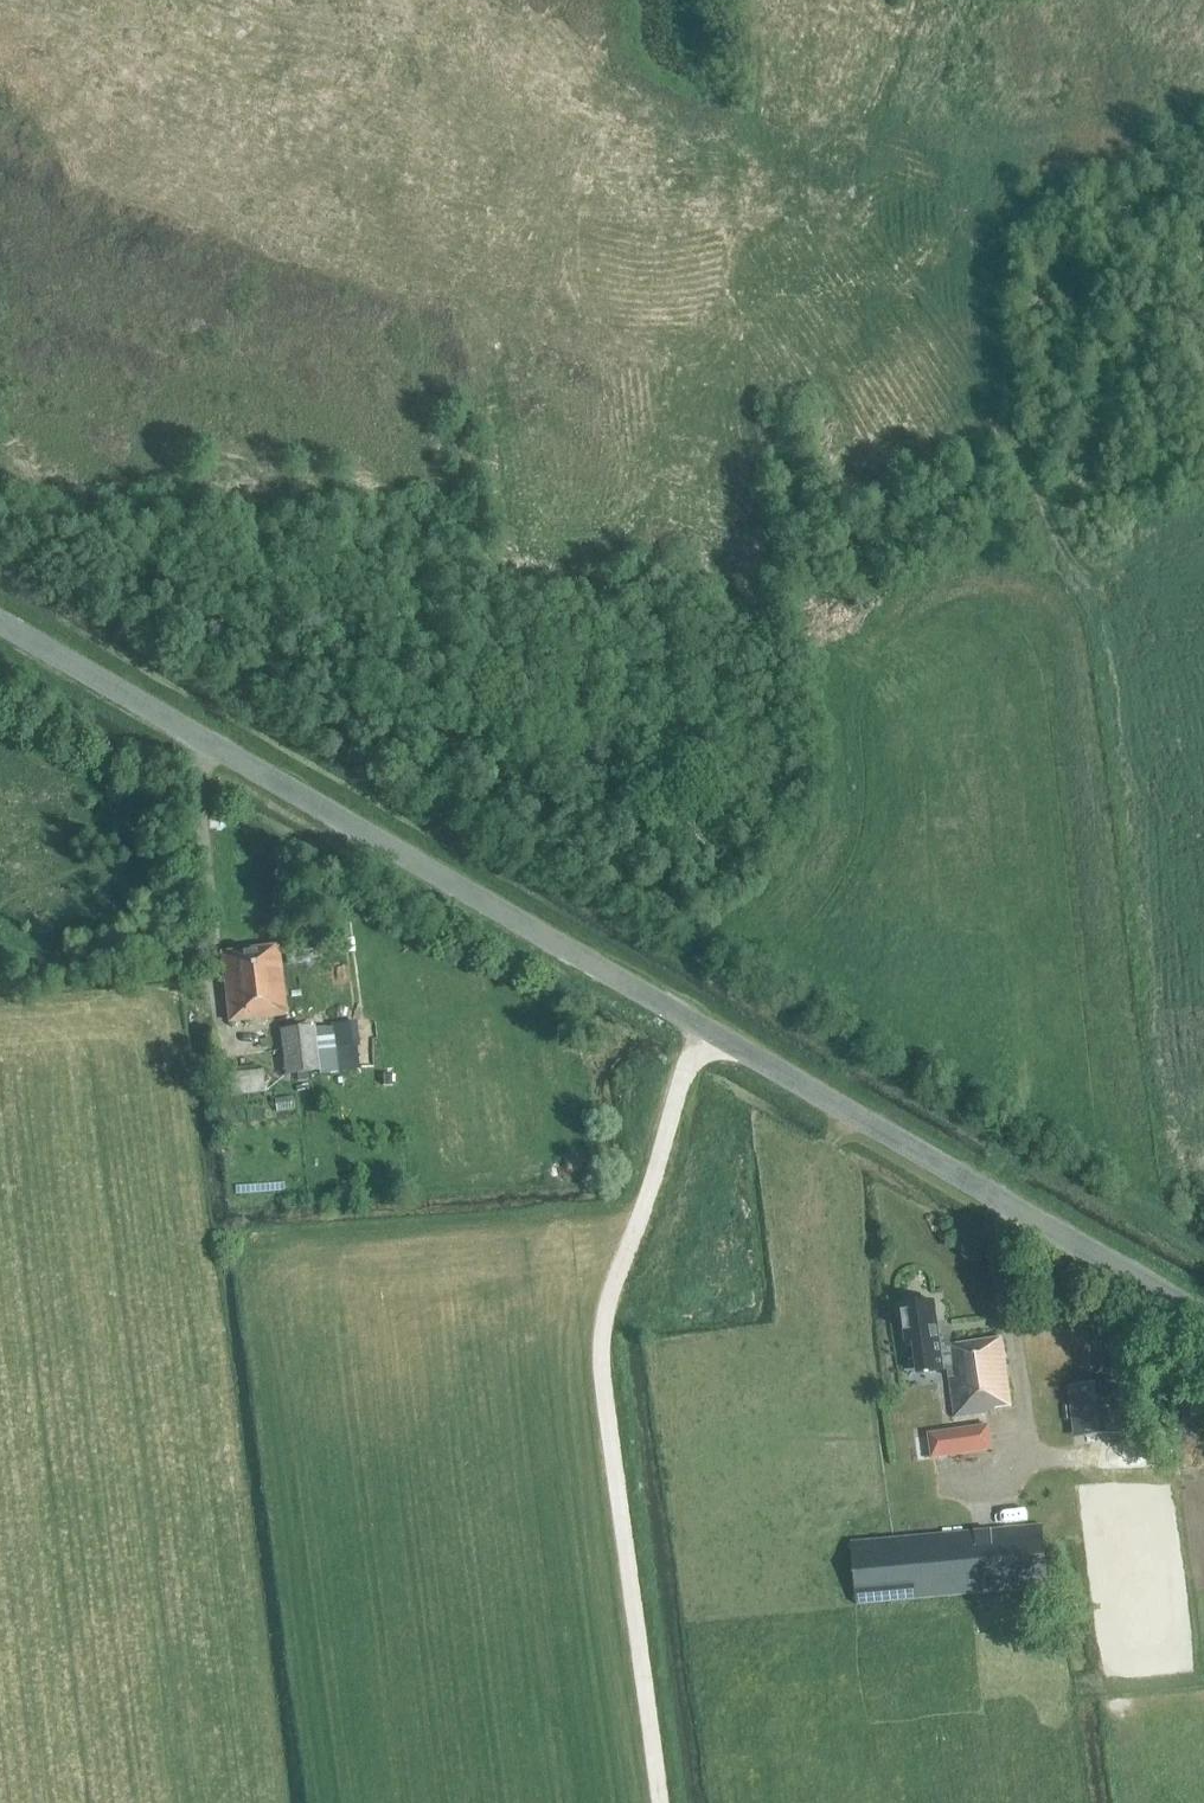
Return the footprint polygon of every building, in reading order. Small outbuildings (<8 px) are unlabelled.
[(229,1023),(286,1016),(278,947),(220,954),(229,1023)] [(281,1032),(286,1077),(320,1073),(321,1075),(360,1071),(357,1047),(352,1047),(349,1022),(330,1024),(330,1029),(315,1031),(315,1028),(281,1032)] [(263,1070),(234,1071),(235,1100),(264,1099),(263,1070)] [(940,1342),(934,1304),(900,1308),(907,1349),(919,1346),(925,1386),(949,1382),(954,1418),(1011,1411),(1001,1342),(945,1350),(942,1342),(940,1342)] [(1116,1383),(1079,1387),(1084,1440),(1123,1435),(1116,1383)] [(992,1452),(989,1426),(928,1435),(931,1460),(992,1452)] [(1043,1527),(1006,1530),(851,1544),(856,1606),(1048,1588),(1043,1527)]
